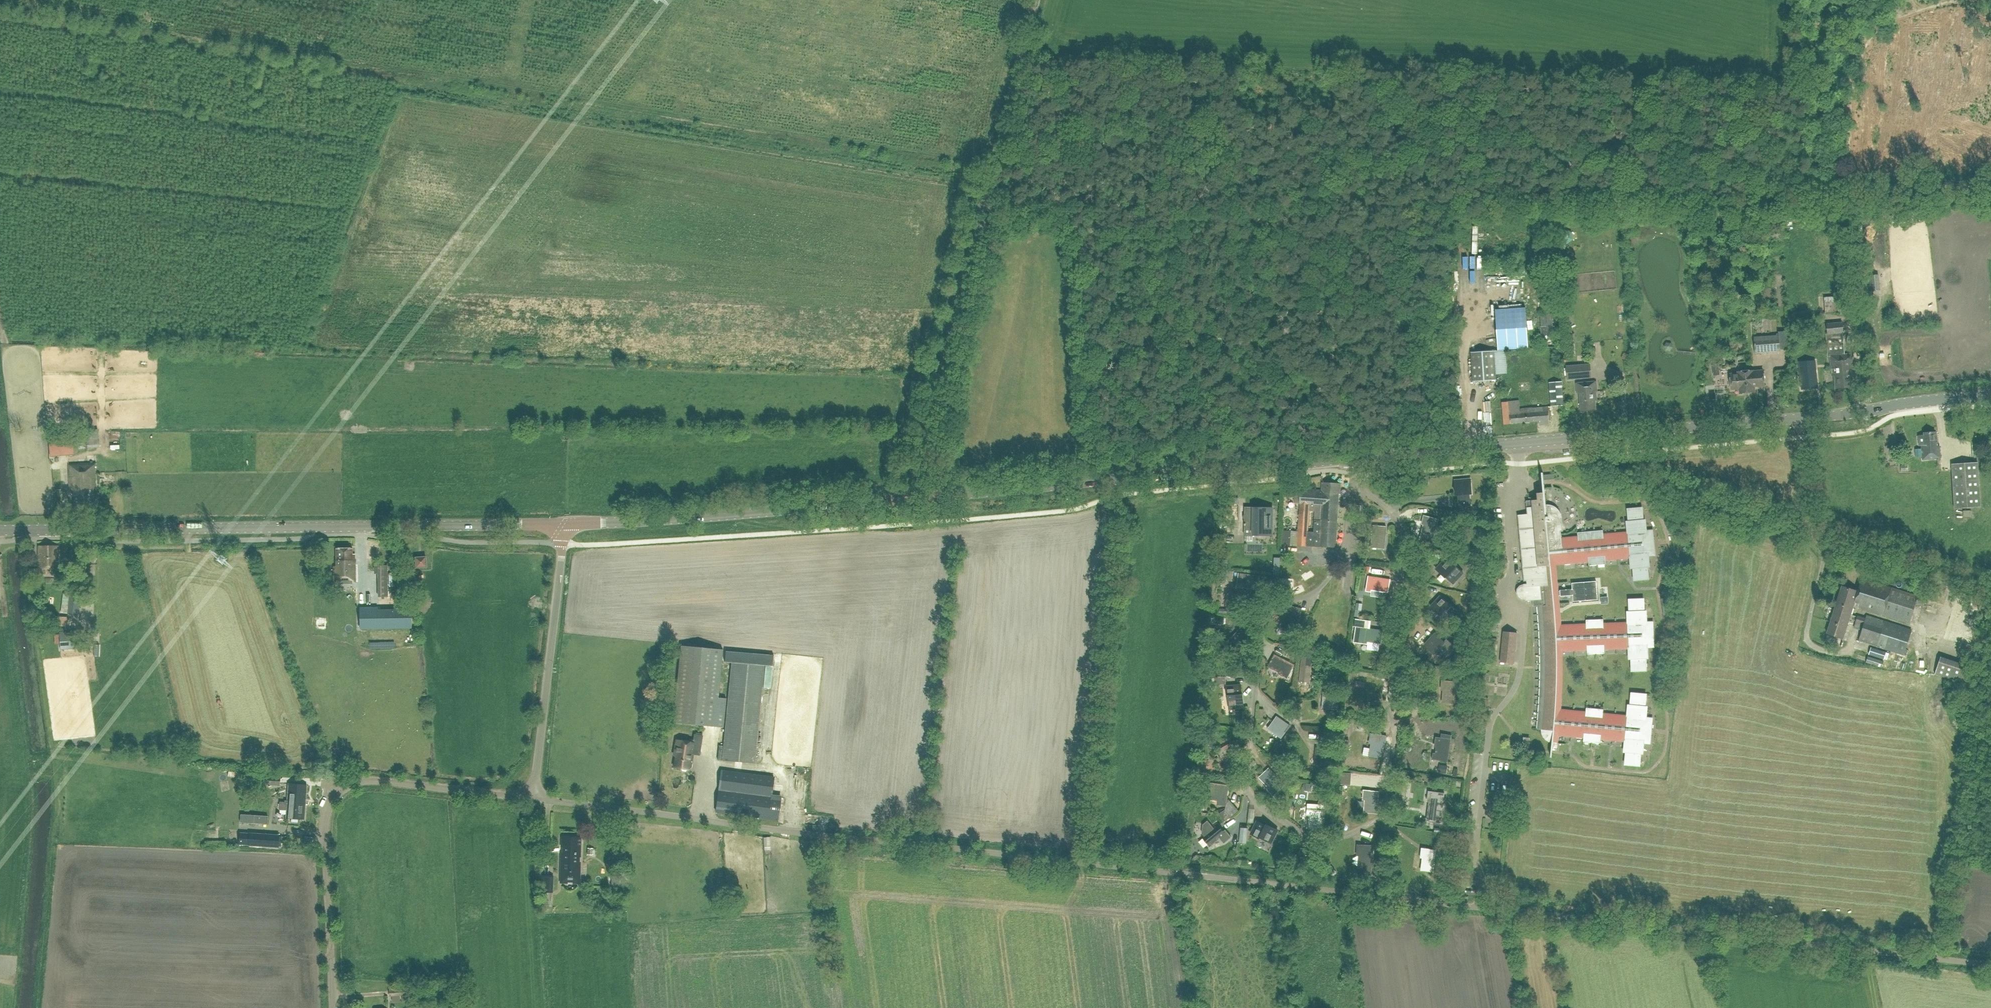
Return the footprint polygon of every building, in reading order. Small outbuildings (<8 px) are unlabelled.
[(1089,72),(1074,68),(1072,75),(1087,78),(1089,72)] [(1879,275),(1869,276),(1870,291),(1881,290),(1879,275)] [(1505,285),(1507,305),(1512,304),(1511,292),(1514,291),(1513,284),(1505,285)] [(1726,287),(1722,295),(1735,301),(1739,292),(1726,287)] [(1825,313),(1840,312),(1839,301),(1824,302),(1825,313)] [(1504,311),(1506,318),(1510,316),(1512,322),(1520,320),(1522,328),(1524,327),(1518,307),(1504,311)] [(1789,325),(1800,324),(1799,314),(1788,315),(1789,325)] [(1552,337),(1558,337),(1557,320),(1544,321),(1544,338),(1552,338),(1552,337)] [(1852,354),(1845,355),(1843,333),(1842,322),(1827,324),(1828,334),(1826,335),(1828,357),(1830,356),(1832,376),(1835,376),(1836,388),(1853,387),(1851,369),(1854,369),(1852,354)] [(1780,352),(1779,336),(1754,338),(1755,354),(1780,352)] [(1471,352),(1473,382),(1496,381),(1494,350),(1471,352)] [(1815,361),(1799,362),(1802,389),(1817,388),(1815,361)] [(1566,366),(1567,380),(1591,378),(1590,364),(1566,366)] [(1738,373),(1730,374),(1731,390),(1740,389),(1740,393),(1755,392),(1755,386),(1765,386),(1764,370),(1753,371),(1753,370),(1738,372),(1738,373)] [(1579,393),(1581,411),(1596,410),(1595,401),(1597,401),(1596,392),(1597,392),(1597,381),(1576,383),(1577,393),(1579,393)] [(1551,407),(1564,406),(1562,382),(1549,383),(1551,407)] [(1509,402),(1511,424),(1540,421),(1541,425),(1549,424),(1548,412),(1548,407),(1543,407),(1520,409),(1519,401),(1509,402)] [(1940,458),(1940,446),(1938,446),(1937,434),(1936,434),(1935,432),(1924,433),(1924,436),(1918,436),(1919,445),(1921,445),(1922,460),(1940,458)] [(48,436),(50,456),(74,455),(73,434),(48,436)] [(87,448),(99,447),(98,438),(86,439),(78,440),(78,447),(86,446),(87,448)] [(1953,509),(1979,508),(1977,463),(1951,464),(1953,509)] [(97,492),(96,464),(68,465),(69,491),(73,491),(73,496),(74,496),(75,507),(97,506),(96,492),(97,492)] [(1585,712),(1560,709),(1561,679),(1561,650),(1587,649),(1587,653),(1604,653),(1604,648),(1629,647),(1629,653),(1633,652),(1633,657),(1631,657),(1631,665),(1635,665),(1635,670),(1646,670),(1645,658),(1647,658),(1647,647),(1649,647),(1648,636),(1647,636),(1646,633),(1648,633),(1648,622),(1646,622),(1645,611),(1644,611),(1643,599),(1633,599),(1633,604),(1629,604),(1629,612),(1631,612),(1632,617),(1627,617),(1628,623),(1603,623),(1602,619),(1585,619),(1586,624),(1560,625),(1558,597),(1558,591),(1555,564),(1564,564),(1563,562),(1589,560),(1589,565),(1606,563),(1606,559),(1630,557),(1630,562),(1635,561),(1635,566),(1633,567),(1634,574),(1637,574),(1638,579),(1648,578),(1647,566),(1649,566),(1648,555),(1650,555),(1649,544),(1647,544),(1647,541),(1649,541),(1648,530),(1646,530),(1645,520),(1643,520),(1642,507),(1632,508),(1632,513),(1628,514),(1629,522),(1631,521),(1632,526),(1627,527),(1628,532),(1604,534),(1603,529),(1586,531),(1587,535),(1561,538),(1560,517),(1559,514),(1557,511),(1555,509),(1552,507),(1549,506),(1546,506),(1544,481),(1543,472),(1542,472),(1542,481),(1543,492),(1537,492),(1538,499),(1532,499),(1532,506),(1526,507),(1527,513),(1518,514),(1523,580),(1526,580),(1526,583),(1524,583),(1519,584),(1517,588),(1516,592),(1517,596),(1521,599),(1525,600),(1541,599),(1540,585),(1544,585),(1546,604),(1541,605),(1543,636),(1544,666),(1543,697),(1540,728),(1541,728),(1541,732),(1543,735),(1545,738),(1548,740),(1551,741),(1550,751),(1550,756),(1551,756),(1551,751),(1551,750),(1556,750),(1558,734),(1583,736),(1582,741),(1599,743),(1600,738),(1624,740),(1624,745),(1628,746),(1627,751),(1625,751),(1625,758),(1628,759),(1628,764),(1638,765),(1639,753),(1641,753),(1642,742),(1644,742),(1645,731),(1643,731),(1644,728),(1645,728),(1646,717),(1645,717),(1646,706),(1644,706),(1645,694),(1634,693),(1634,698),(1630,698),(1629,706),(1631,706),(1631,711),(1627,710),(1626,716),(1602,713),(1602,709),(1585,707),(1585,712)] [(1474,484),(1471,484),(1470,477),(1457,479),(1459,494),(1461,494),(1462,507),(1473,506),(1472,493),(1475,493),(1474,484)] [(1291,545),(1298,545),(1307,546),(1310,504),(1322,504),(1321,521),(1315,520),(1313,546),(1336,547),(1337,527),(1339,494),(1340,494),(1341,484),(1322,483),(1321,491),(1301,489),(1300,503),(1298,531),(1291,531),(1291,545)] [(1272,523),(1272,508),(1245,508),(1245,535),(1262,535),(1262,525),(1266,525),(1266,523),(1272,523)] [(1426,539),(1433,541),(1439,519),(1431,517),(1424,515),(1423,521),(1424,521),(1422,532),(1428,533),(1426,539)] [(1379,542),(1385,543),(1386,527),(1373,525),(1371,548),(1378,548),(1379,542)] [(38,551),(38,569),(59,569),(58,546),(43,546),(43,551),(38,551)] [(353,554),(353,548),(336,549),(336,567),(333,567),(334,583),(355,582),(355,554),(353,554)] [(416,568),(427,567),(426,556),(415,557),(416,568)] [(1463,572),(1456,566),(1455,567),(1446,559),(1436,569),(1445,578),(1446,577),(1453,583),(1463,572)] [(378,598),(388,597),(388,565),(374,565),(374,574),(378,574),(378,598)] [(1244,587),(1254,589),(1254,582),(1259,583),(1260,576),(1239,574),(1238,581),(1237,587),(1243,588),(1244,587)] [(1383,586),(1389,587),(1390,580),(1368,576),(1367,584),(1366,591),(1371,592),(1371,590),(1382,592),(1383,586)] [(1836,602),(1853,608),(1853,605),(1909,623),(1916,603),(1925,606),(1927,599),(1861,579),(1857,592),(1841,587),(1836,602)] [(1558,591),(1558,597),(1570,596),(1571,602),(1595,600),(1594,581),(1569,583),(1570,589),(1558,591)] [(342,601),(359,598),(358,591),(341,594),(342,601)] [(67,615),(78,616),(80,594),(70,593),(67,615)] [(1458,610),(1451,604),(1450,605),(1441,596),(1431,607),(1440,616),(1441,615),(1448,621),(1458,610)] [(1831,618),(1848,623),(1853,608),(1836,602),(1831,618)] [(1296,631),(1297,625),(1301,609),(1293,607),(1294,607),(1287,605),(1285,611),(1287,611),(1285,622),(1290,623),(1288,629),(1296,631)] [(1866,615),(1865,618),(1857,616),(1855,623),(1863,625),(1858,640),(1903,655),(1911,630),(1866,615)] [(68,617),(57,616),(57,626),(67,626),(68,617)] [(1843,639),(1848,623),(1831,618),(1826,634),(1843,639)] [(1383,630),(1356,627),(1354,642),(1367,644),(1367,642),(1368,642),(1380,644),(1381,644),(1383,630)] [(1252,636),(1242,628),(1232,640),(1242,648),(1252,636)] [(1502,630),(1500,660),(1513,661),(1515,631),(1502,630)] [(66,632),(60,632),(61,647),(79,646),(78,631),(72,632),(72,633),(66,634),(66,632)] [(1435,634),(1425,645),(1434,654),(1437,651),(1444,658),(1454,647),(1447,640),(1444,643),(1435,634)] [(673,723),(715,727),(723,728),(726,699),(718,698),(722,650),(680,646),(673,723)] [(1869,654),(1884,659),(1886,652),(1871,647),(1869,654)] [(1300,682),(1309,682),(1312,651),(1303,650),(1300,682)] [(755,764),(762,691),(762,687),(770,688),(773,656),(725,652),(724,662),(731,663),(723,750),(718,750),(717,760),(755,764)] [(1291,672),(1290,672),(1294,665),(1274,654),(1271,661),(1277,664),(1274,669),(1283,674),(1283,676),(1287,678),(1291,672)] [(1884,661),(1868,656),(1866,663),(1882,668),(1884,661)] [(1956,676),(1960,664),(1940,657),(1935,669),(1956,676)] [(1448,703),(1455,704),(1457,682),(1449,681),(1442,680),(1441,686),(1443,686),(1442,697),(1449,697),(1448,703)] [(1241,686),(1228,687),(1230,710),(1244,709),(1244,697),(1242,697),(1241,686)] [(1322,709),(1335,710),(1337,694),(1329,693),(1323,692),(1323,699),(1322,709)] [(1285,733),(1285,732),(1290,726),(1277,717),(1269,727),(1278,734),(1277,735),(1281,738),(1285,733)] [(1382,758),(1386,736),(1371,733),(1370,739),(1372,740),(1370,750),(1376,751),(1375,757),(1382,758)] [(689,770),(690,762),(693,763),(694,753),(699,754),(702,736),(694,734),(693,743),(676,740),(674,752),(676,752),(673,767),(689,770)] [(1441,760),(1447,761),(1451,739),(1443,738),(1436,737),(1435,742),(1437,743),(1435,753),(1441,754),(1441,760)] [(1237,758),(1229,744),(1223,748),(1218,751),(1221,756),(1226,764),(1221,767),(1225,773),(1234,767),(1231,762),(1237,758)] [(1315,764),(1328,765),(1329,749),(1321,749),(1321,748),(1316,748),(1316,754),(1315,764)] [(1279,790),(1278,790),(1284,785),(1269,768),(1264,773),(1268,778),(1264,782),(1271,790),(1270,791),(1273,795),(1279,790)] [(780,805),(770,804),(774,777),(721,770),(716,813),(778,821),(780,805)] [(263,784),(280,786),(281,776),(264,775),(263,784)] [(690,778),(682,781),(685,787),(693,784),(690,778)] [(279,810),(286,811),(286,818),(305,820),(306,794),(307,784),(288,783),(287,800),(285,800),(284,802),(280,802),(279,810)] [(1208,799),(1219,800),(1218,804),(1226,805),(1228,786),(1210,784),(1208,799)] [(1377,808),(1378,808),(1379,791),(1371,791),(1364,790),(1363,795),(1365,796),(1364,806),(1370,807),(1370,813),(1377,814),(1377,808)] [(1434,815),(1441,816),(1444,794),(1436,793),(1429,792),(1428,797),(1430,797),(1429,808),(1435,809),(1434,815)] [(1315,827),(1322,828),(1323,806),(1315,805),(1308,804),(1308,810),(1309,810),(1309,821),(1315,821),(1315,827)] [(1225,810),(1219,814),(1224,822),(1230,817),(1225,810)] [(1205,824),(1199,829),(1204,835),(1202,836),(1210,846),(1218,840),(1217,839),(1219,836),(1220,838),(1225,834),(1217,824),(1216,824),(1211,818),(1205,824)] [(1259,837),(1272,843),(1278,831),(1267,825),(1266,826),(1257,822),(1251,834),(1259,838),(1259,837)] [(249,833),(249,845),(279,847),(279,835),(249,833)] [(560,883),(579,884),(580,838),(562,837),(562,847),(563,847),(563,853),(561,853),(560,883)] [(1365,868),(1372,868),(1373,846),(1365,846),(1358,845),(1358,851),(1359,851),(1359,862),(1365,862),(1365,868)] [(1427,871),(1434,872),(1437,850),(1429,849),(1422,848),(1421,853),(1423,854),(1421,864),(1428,865),(1427,871)] [(542,892),(551,893),(553,893),(554,875),(541,876),(540,892),(542,892)] [(551,893),(542,892),(542,901),(551,901),(551,893)] [(389,997),(402,996),(402,1001),(409,1000),(408,988),(403,988),(388,990),(389,997)]
